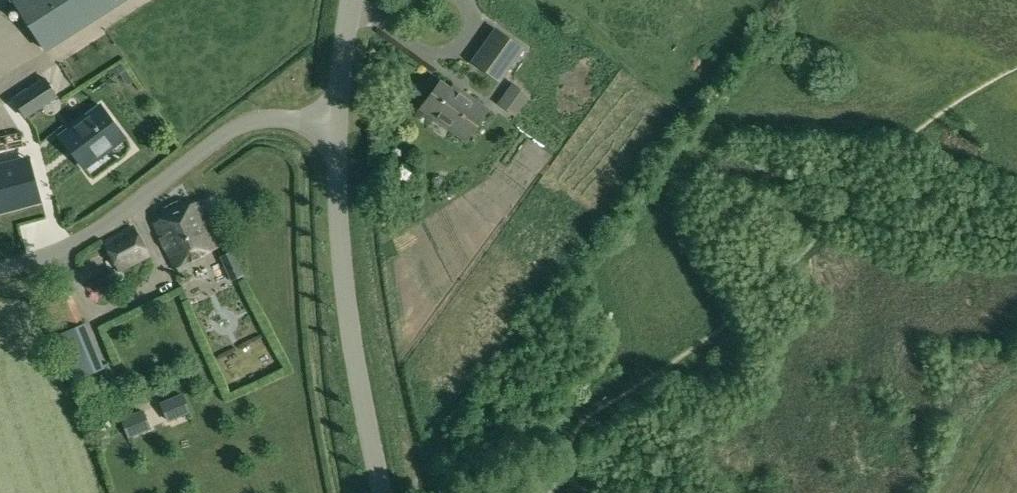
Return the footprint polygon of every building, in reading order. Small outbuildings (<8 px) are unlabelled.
[(13,1),(44,50),(122,0),(14,0),(13,1)] [(472,61),(499,80),(522,47),(496,28),(472,61)] [(422,108),(466,139),(488,109),(464,92),(462,96),(441,81),(422,108)] [(513,84),(505,94),(522,107),(529,97),(513,84)] [(29,88),(14,99),(25,117),(41,107),(29,88)] [(99,157),(97,154),(123,134),(101,106),(61,136),(85,167),(99,157)] [(0,137),(0,151),(23,146),(21,133),(0,137)] [(40,201),(30,162),(0,170),(0,212),(40,201)] [(175,268),(218,247),(197,202),(155,222),(175,268)] [(148,255),(133,227),(105,242),(119,270),(148,255)] [(233,251),(220,256),(231,281),(243,275),(233,251)] [(60,332),(84,322),(71,291),(47,301),(60,332)] [(161,403),(168,419),(189,411),(182,394),(161,403)] [(122,419),(129,436),(149,427),(142,410),(122,419)]
